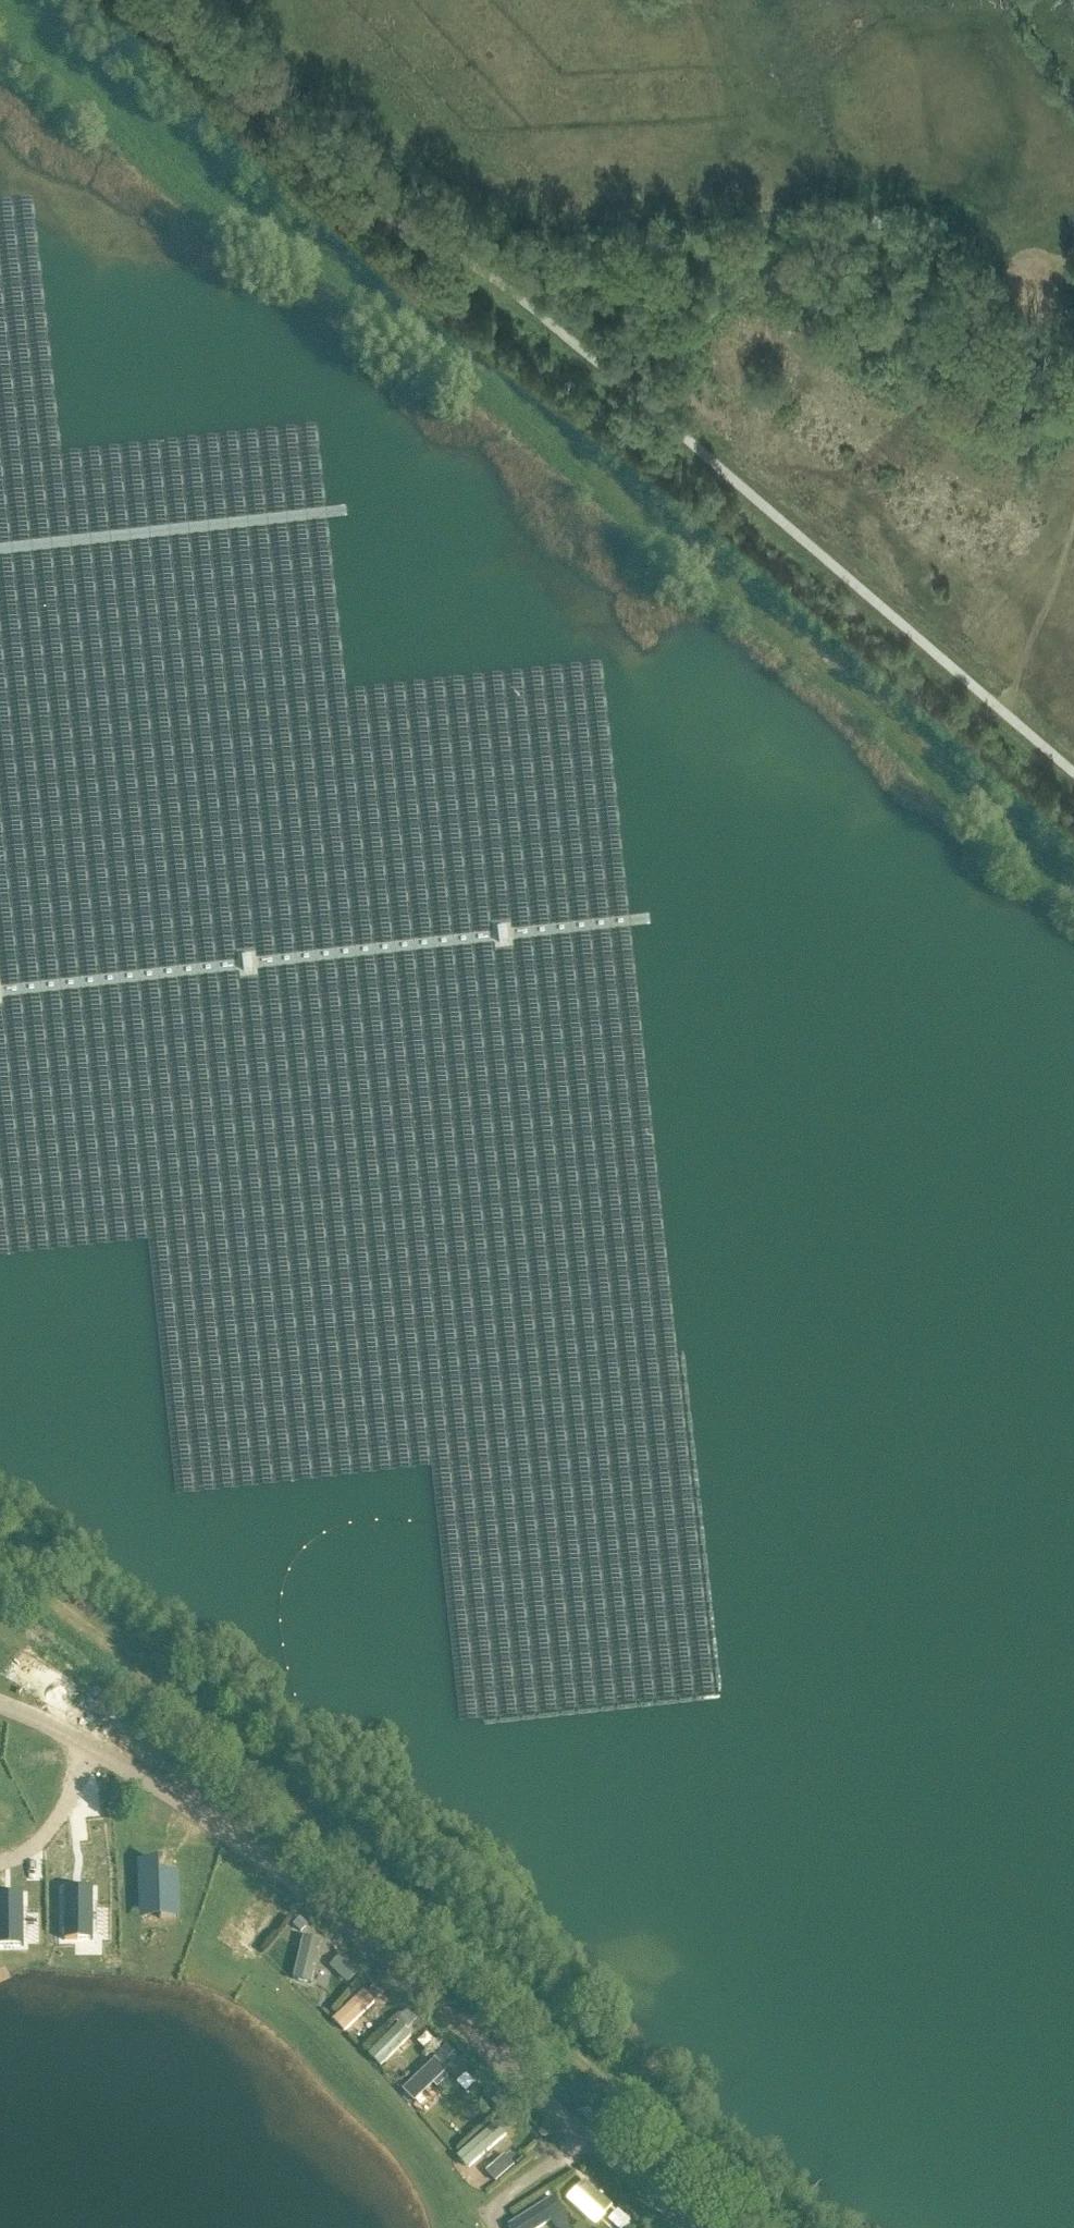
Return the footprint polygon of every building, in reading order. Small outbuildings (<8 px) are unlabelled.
[(155,1864),(138,1865),(140,1913),(158,1912),(158,1920),(176,1920),(174,1876),(156,1876),(155,1864)] [(93,1943),(93,1892),(63,1892),(63,1943),(93,1943)] [(23,1949),(23,1899),(0,1899),(0,1950),(23,1949)] [(292,1931),(284,1939),(294,1950),(302,1942),(292,1931)] [(367,1996),(375,2004),(384,1995),(376,1987),(367,1996)] [(399,2020),(409,2030),(418,2021),(409,2011),(399,2020)] [(367,2056),(382,2069),(412,2035),(398,2022),(367,2056)] [(438,2059),(448,2067),(455,2059),(446,2051),(438,2059)] [(438,2061),(399,2085),(409,2101),(448,2077),(438,2061)] [(511,2112),(500,2122),(508,2131),(519,2121),(511,2112)] [(510,2227),(544,2227),(550,2225),(552,2227),(570,2227),(551,2200),(509,2227),(510,2227)]
